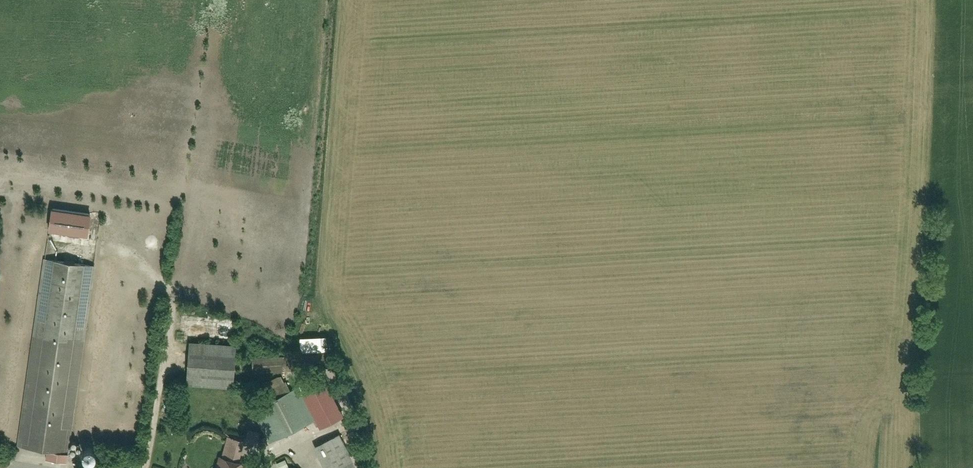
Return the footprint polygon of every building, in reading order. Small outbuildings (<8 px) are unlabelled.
[(97,268),(48,261),(20,450),(69,457),(97,268)] [(195,344),(192,384),(236,387),(239,347),(195,344)] [(329,382),(310,391),(308,386),(258,410),(273,441),(316,421),(320,427),(345,415),(329,382)] [(225,436),(218,467),(245,467),(247,461),(238,459),(242,440),(225,436)] [(319,448),(329,467),(359,467),(343,436),(319,448)]
